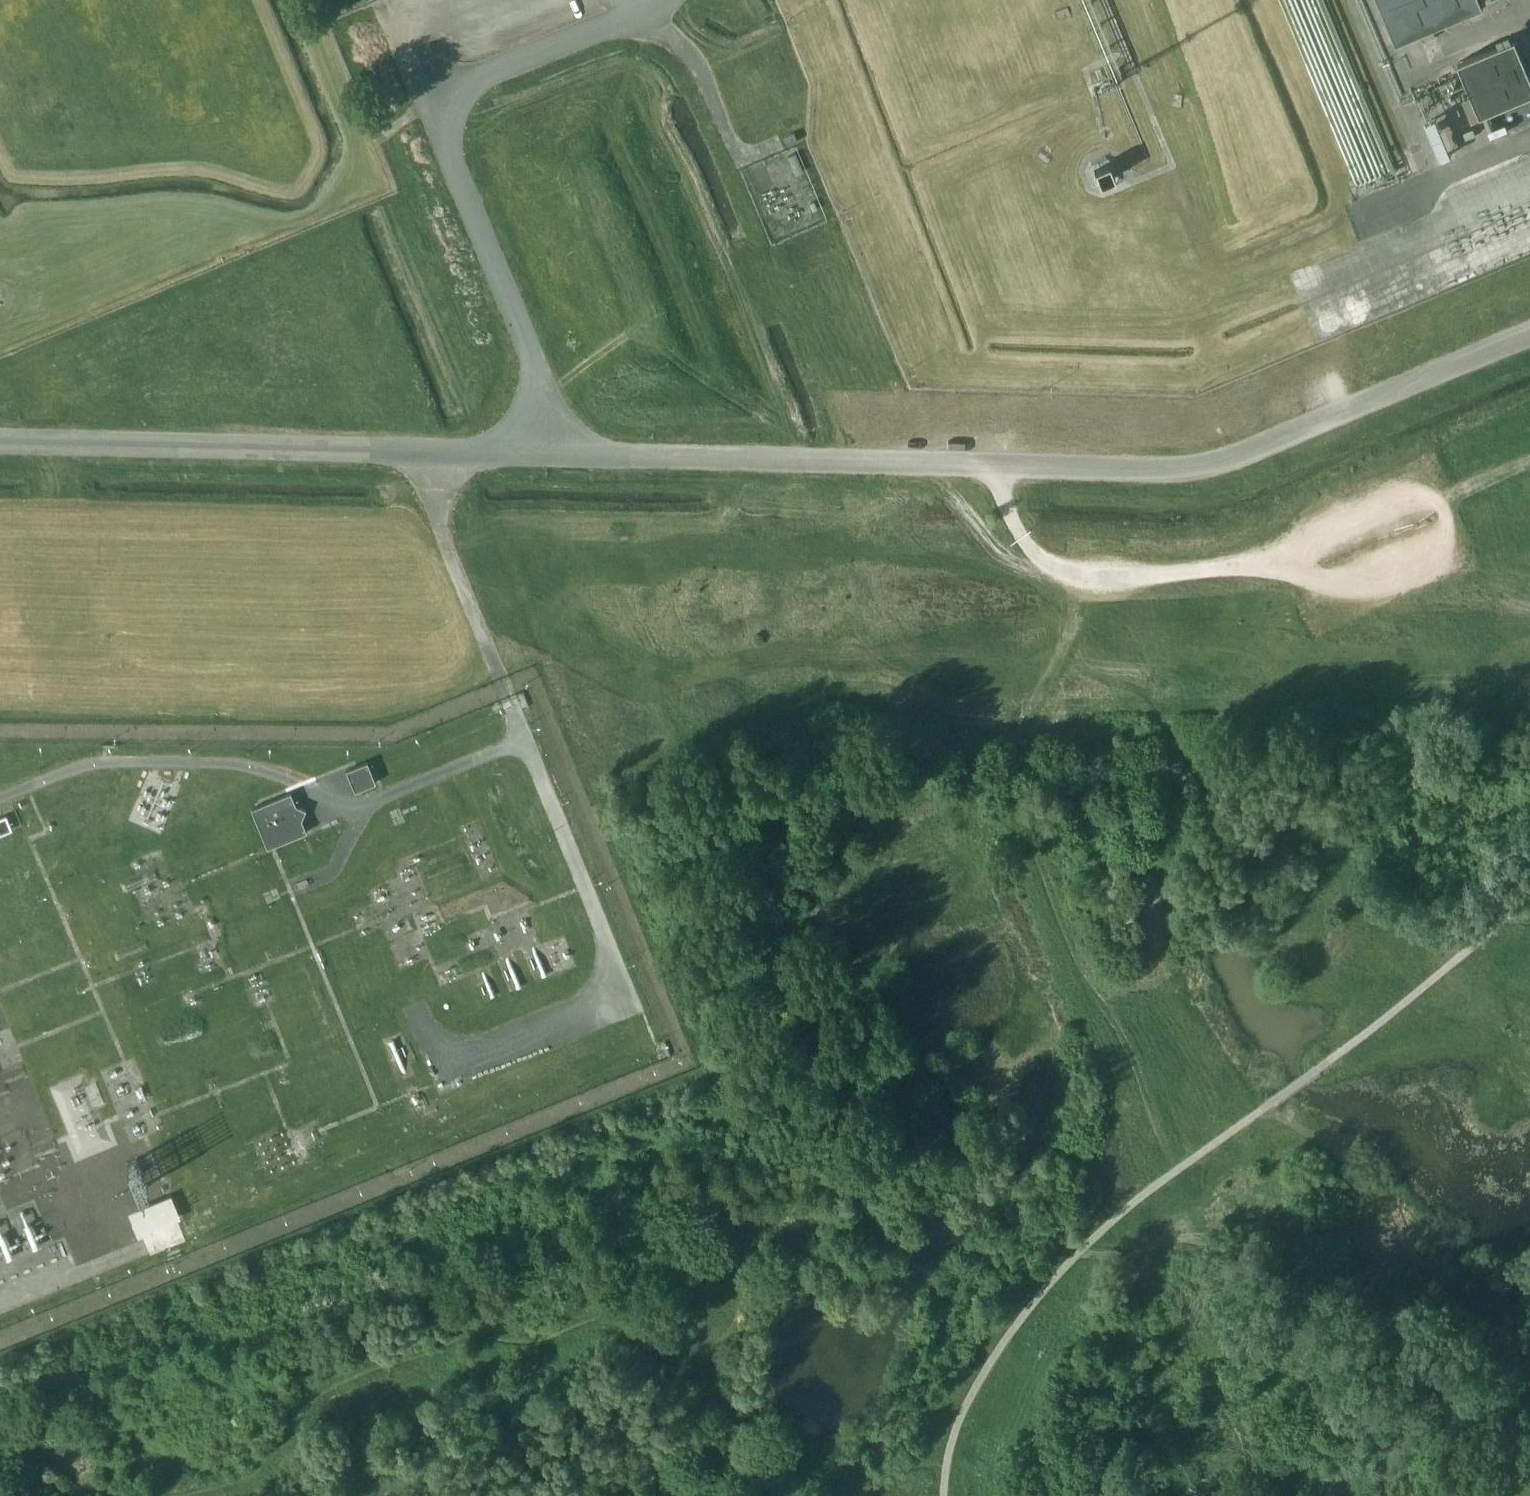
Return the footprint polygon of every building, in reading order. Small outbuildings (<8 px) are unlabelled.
[(1485,4),(1483,1),(1485,0),(1381,0),(1397,40),(1485,4)] [(1485,112),(1529,94),(1529,60),(1520,36),(1463,60),(1485,112)] [(367,760),(345,769),(354,790),(376,782),(367,760)] [(290,792),(251,808),(267,848),(306,831),(301,818),(306,809),(295,804),(290,792)] [(0,817),(0,833),(12,828),(6,814),(0,817)] [(179,1217),(170,1194),(128,1211),(137,1234),(179,1217)]
